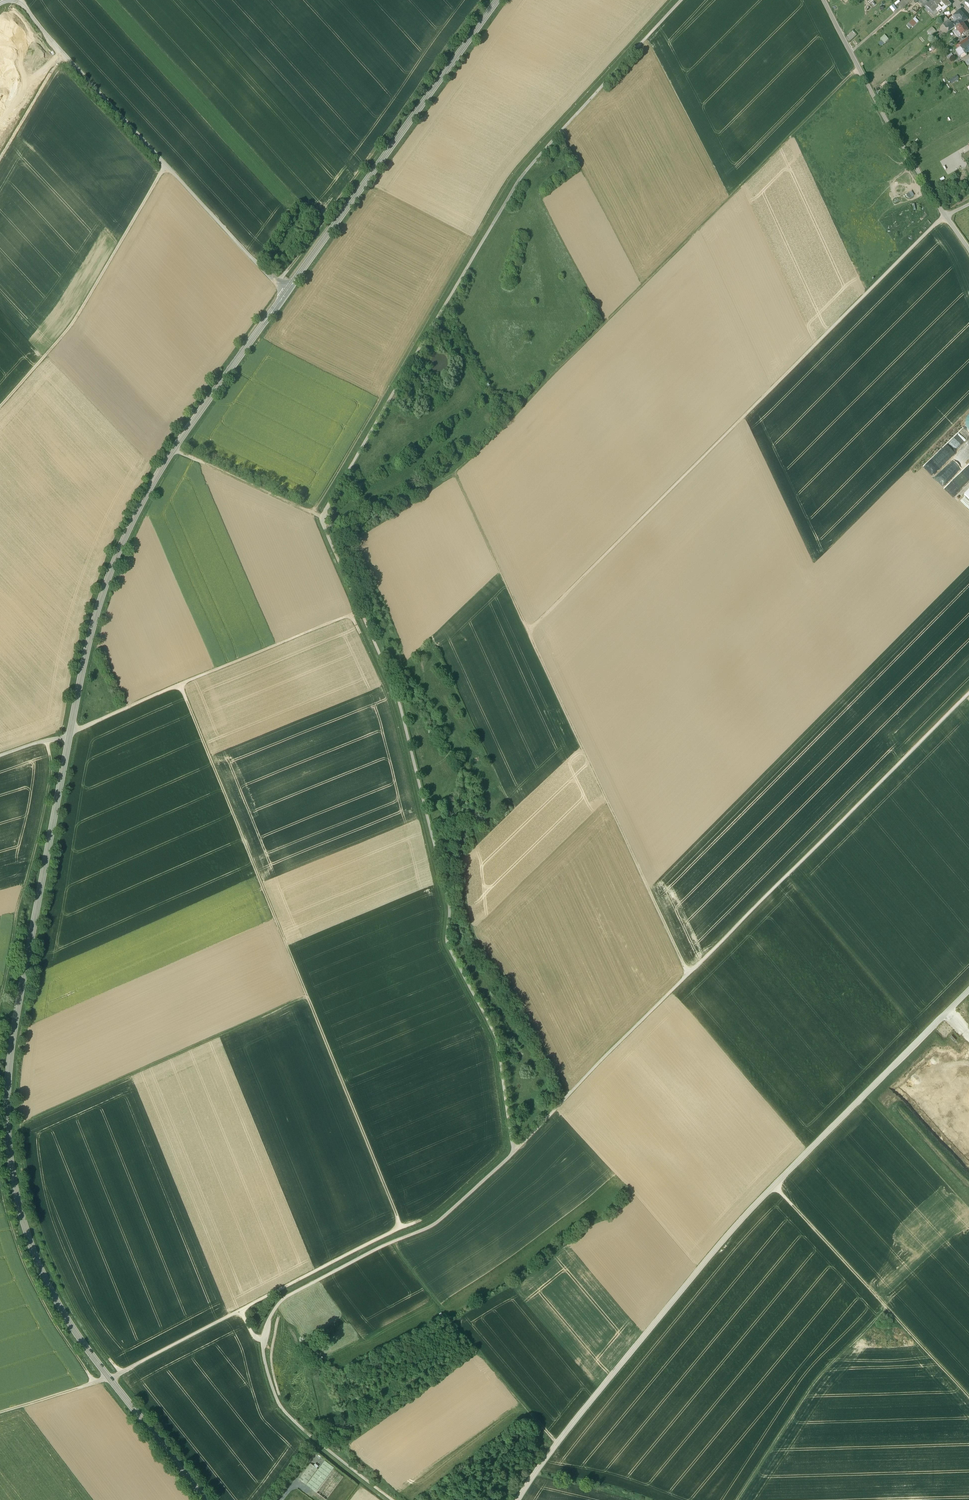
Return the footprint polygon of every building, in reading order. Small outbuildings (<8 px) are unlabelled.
[(936,6),(931,1),(930,1),(928,3),(924,7),(923,8),(926,12),(928,11),(930,14),(931,13),(933,16),(938,12),(935,9),(937,7),(936,6)] [(967,20),(959,11),(952,17),(956,22),(959,26),(962,23),(967,20)] [(944,15),(939,19),(943,24),(948,20),(944,15)] [(943,24),(939,28),(941,32),(934,37),(937,41),(937,40),(939,39),(954,27),(955,28),(959,26),(956,22),(952,25),(948,20),(943,24)] [(959,26),(955,28),(960,35),(967,30),(962,23),(959,26)] [(931,27),(926,32),(930,36),(935,31),(931,27)] [(884,35),(879,40),(884,45),(888,40),(884,35)] [(961,46),(965,53),(968,51),(968,41),(961,46)] [(965,53),(961,46),(957,49),(955,51),(958,55),(960,59),(967,55),(965,53)] [(956,75),(949,80),(952,84),(959,79),(956,75)] [(968,151),(968,146),(960,150),(962,155),(968,151)] [(932,462),(924,470),(930,476),(938,469),(932,462)] [(325,1461),(307,1485),(316,1492),(334,1468),(325,1461)] [(311,1463),(299,1479),(306,1485),(318,1468),(311,1463)] [(333,1470),(316,1493),(326,1499),(343,1477),(333,1470)]
